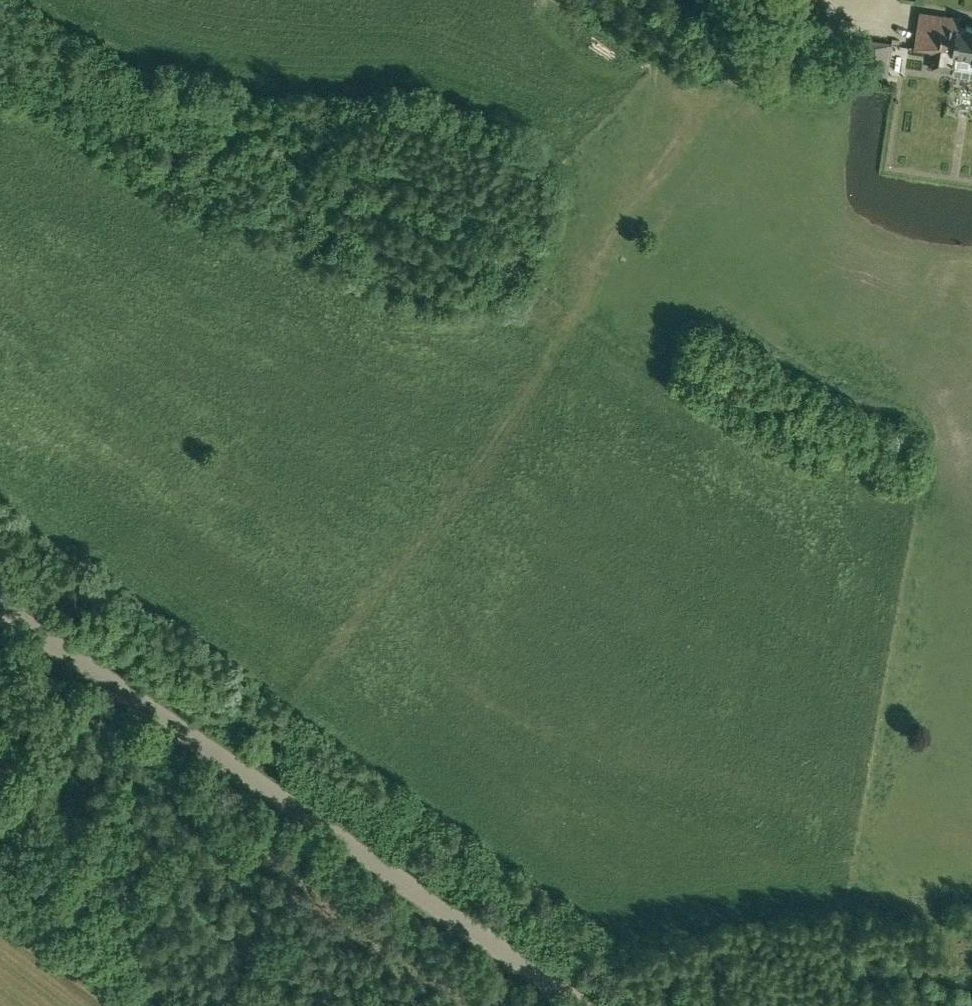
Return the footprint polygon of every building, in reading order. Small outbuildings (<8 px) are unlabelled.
[(939,14),(931,68),(954,72),(954,67),(971,70),(971,25),(966,24),(966,29),(957,28),(959,17),(939,14)] [(874,59),(877,44),(856,41),(854,56),(874,59)]
